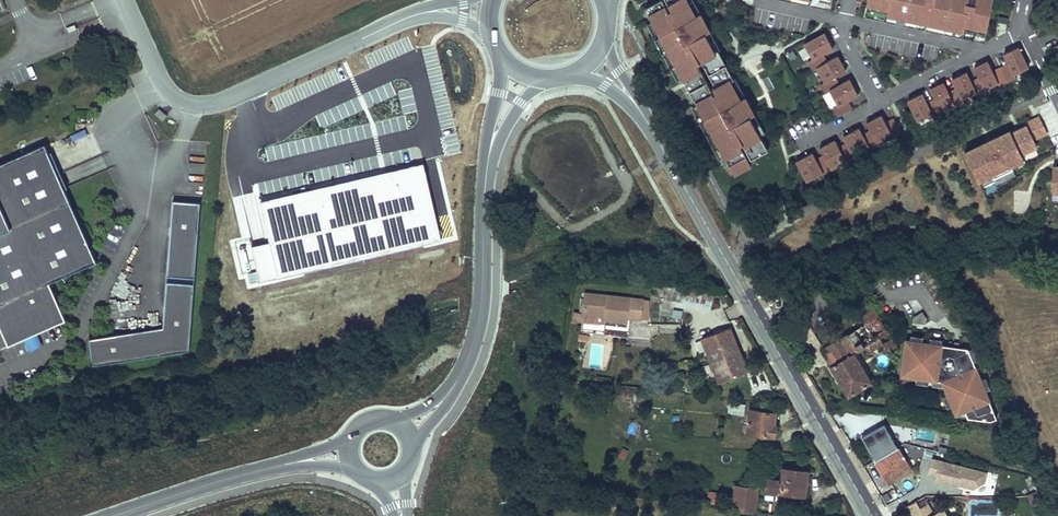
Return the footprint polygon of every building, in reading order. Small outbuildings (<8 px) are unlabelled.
[(648,7),(655,21),(686,78),(687,81),(696,98),(730,161),(737,175),(754,166),(744,148),(747,146),(754,159),(771,150),(763,136),(753,117),(758,114),(748,96),(743,99),(733,80),(722,60),(725,58),(721,50),(718,51),(708,33),(713,31),(703,13),(698,15),(690,0),(664,0),(670,12),(668,13),(661,0),(648,7)] [(696,0),(690,0),(698,15),(703,13),(696,0)] [(868,15),(989,41),(997,0),(871,0),(868,15)] [(686,78),(655,21),(650,24),(680,81),(686,78)] [(722,49),(713,31),(708,33),(718,51),(722,49)] [(825,54),(836,48),(828,33),(808,44),(816,58),(810,61),(815,69),(820,67),(829,61),(825,54)] [(1032,68),(1022,47),(1008,53),(1013,63),(1005,67),(1012,82),(1021,78),(1019,74),(1032,68)] [(838,77),(849,71),(841,55),(829,61),(820,67),(828,81),(823,84),(828,93),(833,90),(842,84),(838,77)] [(736,78),(725,58),(722,60),(733,80),(736,78)] [(1012,82),(1005,67),(997,71),(992,61),(978,68),(983,78),(988,89),(1001,83),(1003,86),(1012,82)] [(990,93),(988,89),(983,78),(975,82),(970,72),(956,79),(961,89),(966,100),(979,93),(981,97),(990,93)] [(748,96),(738,77),(736,78),(733,80),(743,99),(748,96)] [(850,100),(861,94),(854,79),(842,84),(833,90),(840,105),(836,108),(841,116),(855,108),(850,100)] [(933,89),(938,99),(944,110),(957,104),(959,108),(968,103),(966,100),(961,89),(952,93),(947,82),(933,89)] [(944,110),(938,99),(930,103),(925,93),(912,100),(922,121),(936,114),(937,118),(946,114),(944,110)] [(730,161),(696,98),(691,101),(725,164),(730,161)] [(155,115),(162,120),(166,115),(159,110),(155,115)] [(768,133),(758,114),(753,117),(763,136),(768,133)] [(905,133),(897,119),(889,123),(885,115),(870,124),(874,131),(866,135),(862,128),(846,136),(850,143),(842,148),(838,140),(823,149),(827,156),(819,160),(815,153),(799,161),(810,182),(825,174),(826,175),(835,170),(834,169),(849,161),(849,163),(858,158),(858,157),(872,149),(873,150),(882,145),(881,144),(896,136),(896,138),(905,133)] [(1038,122),(1024,129),(1031,144),(1045,138),(1038,122)] [(1024,129),(1009,136),(1019,159),(1035,152),(1031,144),(1024,129)] [(1007,133),(962,154),(977,187),(1022,164),(1019,159),(1009,136),(1007,133)] [(67,320),(51,283),(98,262),(46,144),(0,164),(0,350),(67,320)] [(425,163),(235,202),(252,284),(442,245),(425,163)] [(1049,169),(1048,197),(1057,197),(1057,169),(1049,169)] [(194,277),(199,201),(171,199),(166,275),(194,277)] [(191,328),(194,282),(166,280),(163,326),(89,338),(94,365),(190,349),(191,328)] [(708,309),(710,297),(674,288),(670,288),(667,288),(668,292),(654,293),(654,299),(668,299),(668,301),(708,309)] [(637,322),(637,301),(580,293),(577,313),(576,320),(599,324),(599,319),(620,322),(621,319),(637,322)] [(857,327),(820,350),(848,396),(871,381),(853,352),(863,346),(871,359),(895,344),(868,300),(848,313),(857,327)] [(681,320),(681,310),(672,310),(671,320),(681,320)] [(700,336),(717,380),(746,369),(729,325),(700,336)] [(905,338),(901,374),(942,380),(947,393),(952,404),(956,412),(964,408),(968,416),(989,418),(996,415),(985,388),(980,377),(972,359),(968,348),(967,346),(941,343),(929,341),(905,338)] [(977,356),(973,346),(968,348),(972,359),(977,356)] [(755,396),(771,391),(765,371),(749,376),(755,396)] [(989,386),(985,375),(980,377),(985,388),(989,386)] [(677,383),(679,392),(698,386),(695,378),(677,383)] [(952,404),(947,393),(943,395),(947,406),(952,404)] [(728,402),(728,413),(744,414),(745,403),(728,402)] [(915,406),(908,410),(912,416),(918,412),(915,406)] [(771,422),(772,410),(747,407),(745,431),(774,434),(775,423),(771,422)] [(860,428),(865,436),(879,428),(874,420),(860,428)] [(907,432),(921,433),(922,428),(927,428),(928,424),(908,421),(907,432)] [(862,437),(876,461),(899,448),(886,424),(879,428),(865,436),(862,437)] [(927,428),(922,428),(921,433),(921,436),(933,438),(934,429),(927,428)] [(899,448),(876,461),(890,486),(914,473),(899,448)] [(985,479),(987,469),(932,458),(929,472),(937,474),(936,481),(960,486),(961,480),(967,481),(967,484),(974,485),(985,479)] [(807,471),(782,467),(780,478),(764,476),(762,489),(778,491),(803,495),(807,471)] [(1033,475),(1027,477),(1033,490),(1039,488),(1033,475)] [(731,484),(729,507),(752,510),(754,487),(731,484)] [(1037,503),(1048,504),(1041,487),(1039,488),(1033,490),(1028,492),(1031,501),(1035,500),(1037,503)] [(706,503),(718,505),(720,492),(707,491),(706,503)] [(901,507),(906,515),(950,515),(944,506),(931,513),(925,501),(917,505),(914,499),(901,507)]
